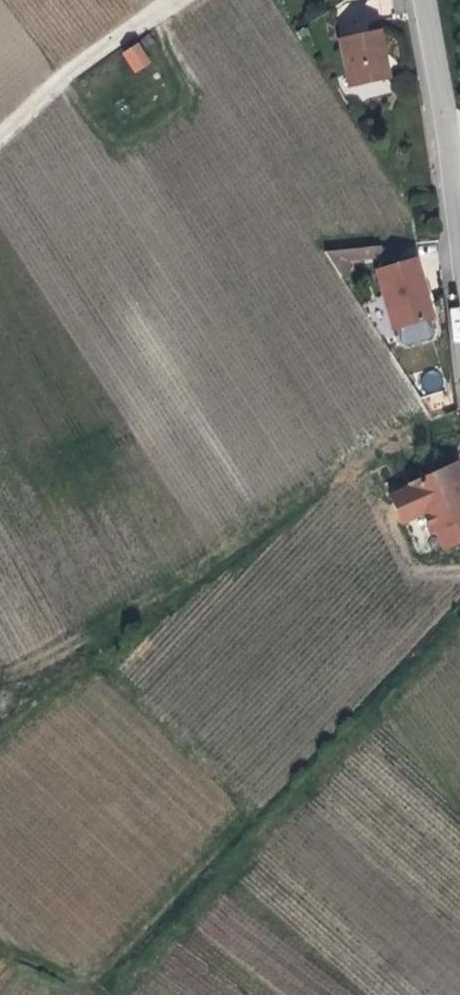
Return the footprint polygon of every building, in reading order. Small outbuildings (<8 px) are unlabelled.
[(342,90),(382,81),(371,32),(332,40),(342,90)] [(121,53),(135,73),(152,62),(138,41),(121,53)] [(315,252),(332,278),(341,271),(336,260),(366,257),(365,247),(315,252)] [(400,345),(425,338),(427,332),(424,319),(426,318),(407,258),(367,269),(386,331),(389,330),(392,342),(400,345)] [(455,497),(450,484),(454,482),(447,465),(400,484),(400,488),(382,496),(393,522),(412,515),(421,533),(428,531),(435,548),(459,538),(459,510),(455,497)] [(450,484),(455,497),(459,495),(454,482),(450,484)]
